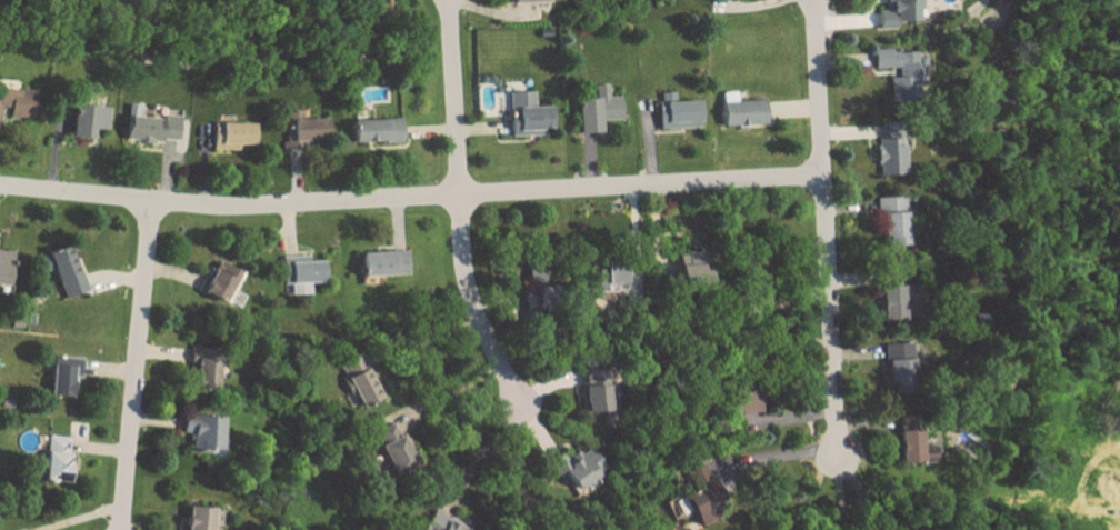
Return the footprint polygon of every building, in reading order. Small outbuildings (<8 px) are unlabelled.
[(736,0),(719,0),(718,11),(735,13),(736,0)] [(886,10),(877,11),(878,29),(896,28),(896,21),(918,20),(918,0),(886,0),(886,10)] [(890,102),(917,102),(916,50),(873,50),(873,68),(897,68),(897,76),(889,77),(890,102)] [(619,95),(608,96),(608,84),(593,84),(593,98),(577,99),(578,133),(600,132),(600,120),(620,119),(619,95)] [(14,109),(13,119),(31,121),(34,90),(0,87),(0,108),(14,109)] [(507,92),(509,136),(539,135),(539,129),(549,128),(548,106),(533,106),(532,91),(507,92)] [(699,127),(698,100),(673,100),(673,92),(657,92),(658,128),(699,127)] [(763,100),(734,100),(734,92),(721,92),(722,126),(764,125),(763,100)] [(71,138),(91,139),(91,129),(106,129),(107,106),(72,105),(71,138)] [(284,119),(285,145),(326,143),(325,117),(300,119),(300,110),(289,110),(289,119),(284,119)] [(351,143),(399,141),(399,118),(350,120),(351,143)] [(903,174),(903,146),(891,146),(891,122),(881,122),(881,139),(877,139),(877,174),(903,174)] [(252,123),(212,123),(212,147),(252,147),(252,123)] [(876,198),(876,213),(881,213),(882,237),(888,237),(888,246),(906,246),(905,196),(876,198)] [(63,298),(84,291),(68,244),(46,252),(63,298)] [(12,252),(0,250),(0,285),(9,286),(12,252)] [(405,250),(360,252),(361,276),(406,275),(405,250)] [(701,252),(672,253),(673,288),(710,286),(709,271),(702,272),(701,252)] [(197,292),(222,305),(239,272),(214,259),(197,292)] [(308,294),(308,283),(322,283),(321,259),(280,260),(280,283),(287,283),(288,295),(308,294)] [(624,284),(624,261),(592,260),(592,291),(604,291),(604,284),(624,284)] [(543,287),(542,262),(520,263),(522,312),(547,311),(546,287),(543,287)] [(882,320),(925,320),(925,300),(902,301),(902,287),(881,288),(882,320)] [(913,343),(887,344),(887,388),(914,388),(913,343)] [(359,408),(378,399),(358,355),(336,365),(354,404),(357,403),(359,408)] [(47,395),(72,398),(77,359),(52,356),(47,395)] [(187,388),(214,391),(218,359),(191,356),(187,388)] [(581,413),(608,412),(607,369),(580,370),(581,413)] [(759,415),(756,390),(728,393),(731,418),(759,415)] [(920,414),(899,414),(900,464),(922,463),(920,414)] [(218,452),(220,417),(191,415),(191,423),(182,423),(181,432),(189,433),(188,450),(218,452)] [(44,482),(67,483),(69,436),(45,435),(44,482)] [(392,474),(414,462),(399,435),(377,447),(392,474)] [(606,472),(579,436),(551,457),(578,493),(606,472)] [(700,527),(721,518),(714,503),(722,499),(713,479),(684,493),(700,527)] [(184,507),(183,529),(209,529),(210,508),(184,507)] [(433,511),(420,529),(463,529),(433,511)]
